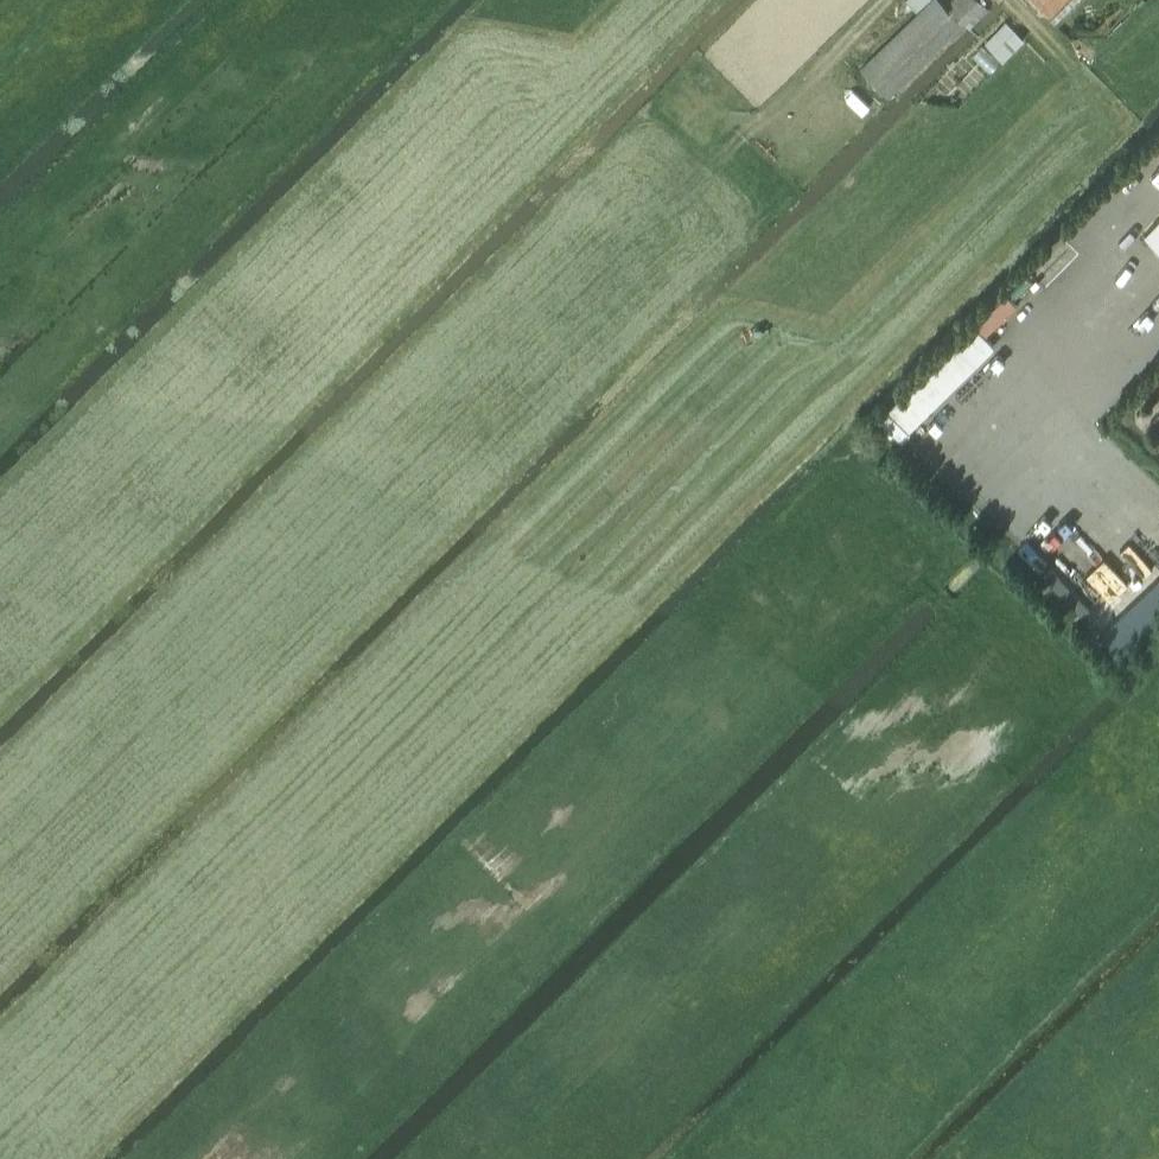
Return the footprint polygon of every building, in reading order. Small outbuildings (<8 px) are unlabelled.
[(860,68),(887,97),(974,13),(979,18),(989,8),(981,0),(949,0),(945,4),(940,0),(930,0),(860,68)] [(1048,15),(1063,0),(1032,0),(1048,15)] [(1006,21),(986,42),(1003,60),(1024,38),(1006,21)] [(1145,233),(1158,246),(1158,219),(1145,233)]
